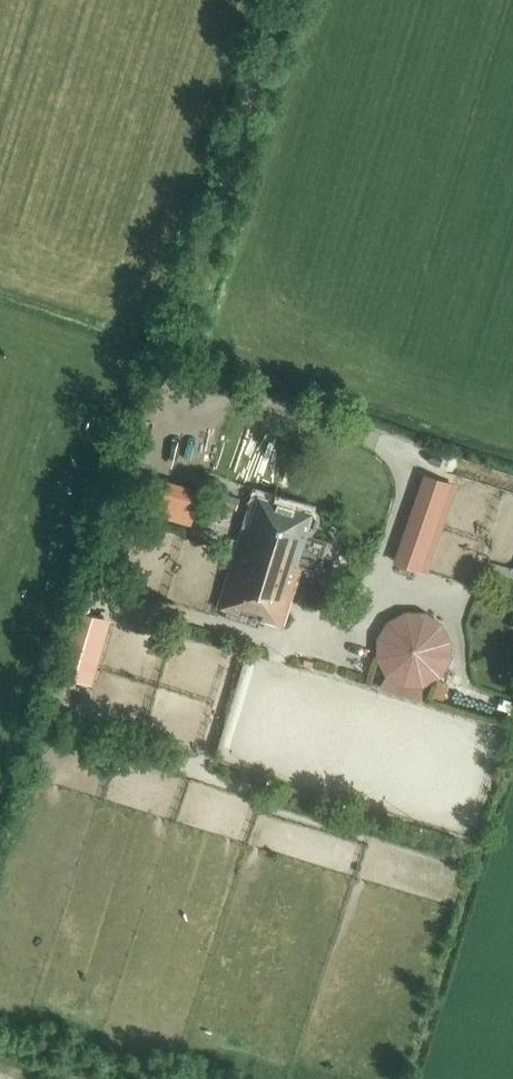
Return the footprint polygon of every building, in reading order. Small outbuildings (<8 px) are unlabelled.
[(426,572),(457,485),(424,473),(394,561),(426,572)] [(187,525),(195,500),(148,484),(139,509),(187,525)] [(242,525),(217,605),(282,625),(301,564),(318,570),(327,542),(310,537),(312,530),(308,528),(313,511),(258,493),(247,527),(242,525)] [(224,495),(220,508),(235,512),(239,499),(224,495)] [(393,606),(376,685),(425,695),(429,678),(445,681),(458,620),(393,606)] [(111,619),(76,608),(57,673),(92,683),(111,619)]
